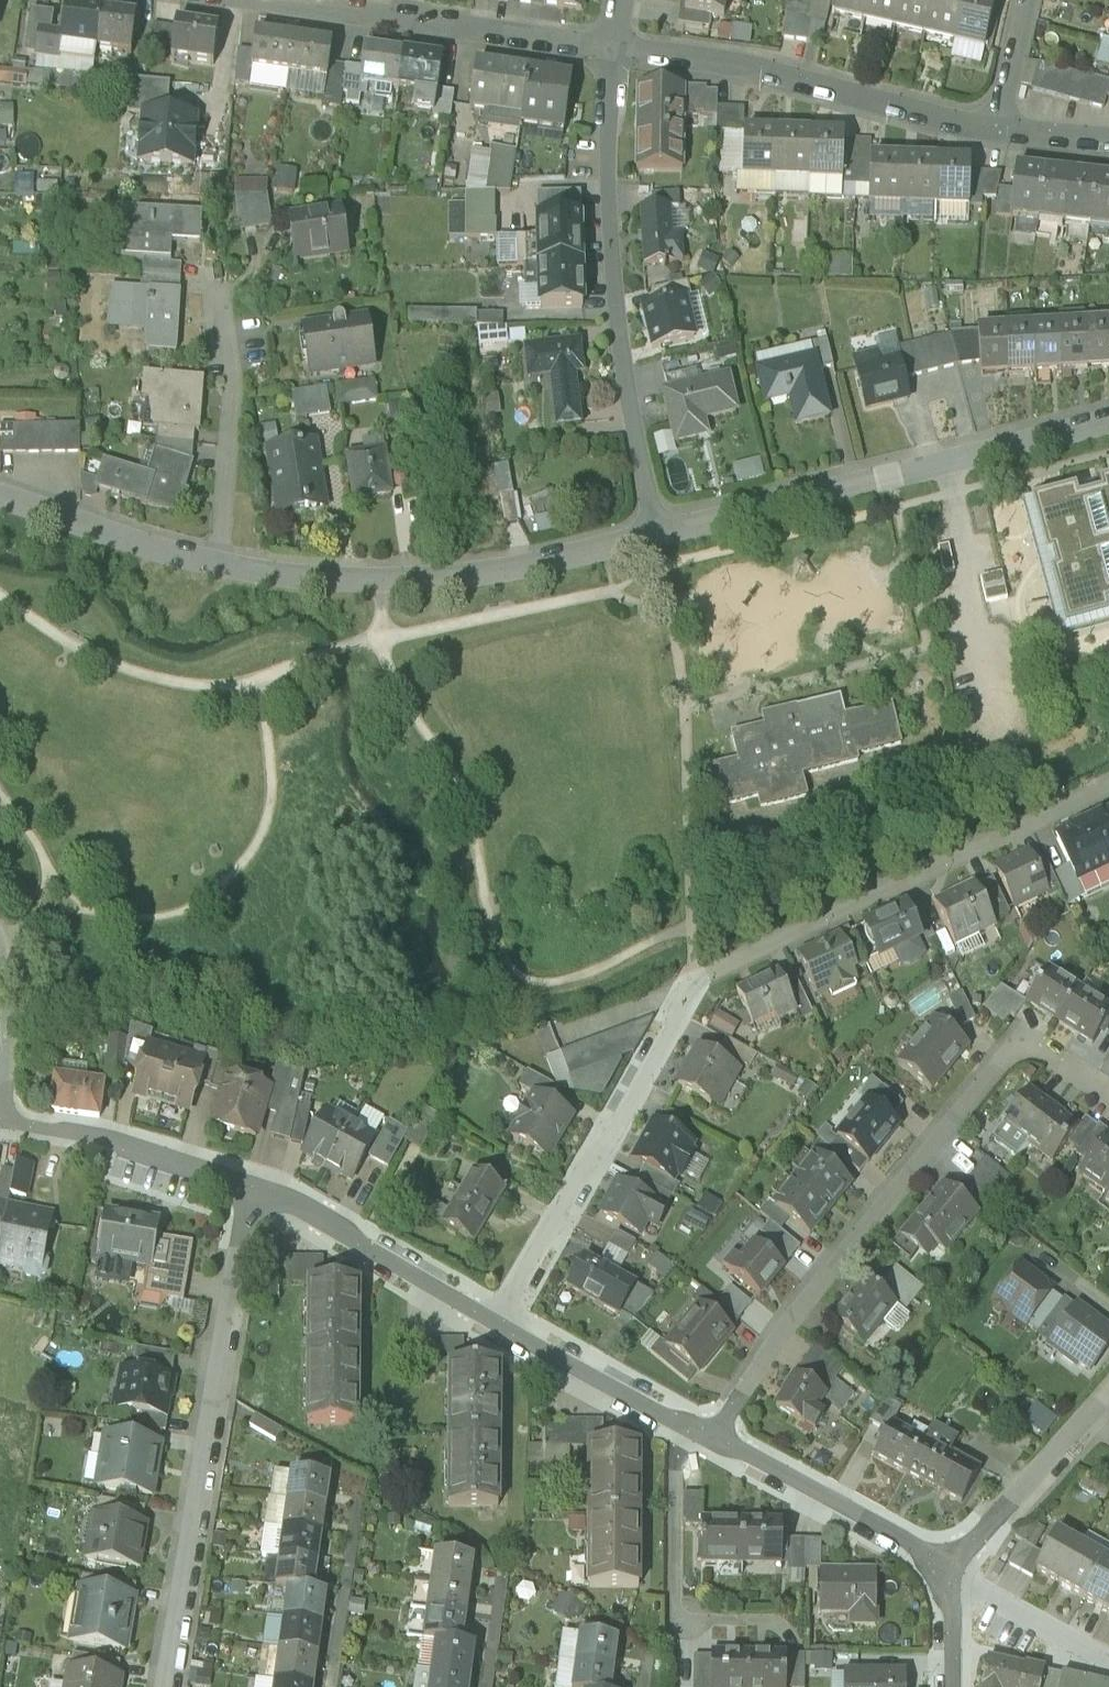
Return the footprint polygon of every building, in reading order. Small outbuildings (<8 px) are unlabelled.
[(583,0),(544,0),(544,5),(582,11),(583,0)] [(726,3),(727,0),(687,0),(685,13),(705,16),(724,19),(725,16),(726,3)] [(826,24),(833,0),(811,0),(809,8),(807,18),(814,19),(814,21),(826,24)] [(864,23),(869,0),(837,0),(833,16),(864,23)] [(894,30),(901,0),(869,0),(864,23),(894,30)] [(924,37),(933,0),(901,0),(894,30),(924,37)] [(954,44),(964,0),(933,0),(924,37),(954,44)] [(969,0),(964,0),(954,44),(985,51),(995,6),(969,0)] [(787,4),(786,15),(798,17),(807,18),(809,8),(787,4)] [(66,8),(62,38),(61,47),(97,52),(102,13),(66,8)] [(679,25),(703,28),(705,16),(685,13),(681,12),(679,25)] [(120,16),(102,13),(97,52),(131,57),(137,18),(135,18),(135,19),(120,17),(120,16)] [(49,36),(52,16),(33,14),(27,56),(36,57),(39,35),(49,36)] [(783,39),(795,41),(798,17),(786,15),(783,39)] [(807,18),(798,17),(795,41),(808,43),(814,21),(814,19),(807,18)] [(808,43),(821,45),(826,24),(814,21),(808,43)] [(171,61),(213,67),(218,30),(176,24),(175,28),(172,52),(171,61)] [(150,49),(172,52),(175,28),(153,25),(150,49)] [(732,27),(719,26),(717,40),(730,42),(732,27)] [(732,27),(730,42),(729,46),(751,49),(753,29),(732,26),(732,27)] [(95,66),(97,52),(61,47),(62,38),(49,36),(39,35),(36,57),(95,66)] [(252,70),(253,71),(289,76),(294,40),(256,35),(254,53),(252,70)] [(331,46),(294,40),(289,76),(325,81),(326,81),(329,66),(331,46)] [(1108,70),(1108,43),(1102,41),(1095,66),(1108,70)] [(985,51),(954,44),(950,63),(981,70),(985,51)] [(235,84),(250,87),(253,71),(252,70),(254,53),(238,51),(235,84)] [(361,86),(398,92),(404,56),(366,51),(363,69),(361,86)] [(398,92),(415,94),(436,97),(436,92),(441,62),(404,56),(398,92)] [(1032,90),(1045,93),(1052,68),(1039,64),(1032,90)] [(340,109),(342,93),(346,68),(329,66),(326,81),(325,81),(321,107),(340,109)] [(469,110),(522,117),(528,74),(475,66),(469,110)] [(346,67),(346,68),(342,93),(355,95),(359,69),(346,67)] [(1045,93),(1057,96),(1064,71),(1052,68),(1045,93)] [(363,69),(359,69),(355,95),(359,95),(361,86),(363,69)] [(287,92),(289,76),(253,71),(250,87),(287,92)] [(1057,96),(1068,100),(1075,74),(1064,71),(1057,96)] [(572,80),(528,74),(522,117),(520,127),(564,133),(572,80)] [(1068,100),(1080,103),(1087,78),(1075,74),(1068,100)] [(1080,103),(1092,106),(1099,81),(1087,78),(1080,103)] [(144,115),(167,117),(170,84),(131,81),(128,116),(143,117),(144,115)] [(1108,97),(1108,93),(1108,84),(1099,81),(1092,106),(1104,110),(1108,97)] [(638,171),(682,172),(683,112),(683,88),(638,88),(638,171)] [(703,118),(717,118),(717,108),(717,94),(706,94),(706,88),(683,88),(683,112),(693,112),(693,115),(703,115),(703,118)] [(432,118),(450,121),(454,94),(436,92),(436,97),(433,114),(432,118)] [(433,114),(436,97),(415,94),(413,112),(433,114)] [(717,134),(730,134),(731,108),(717,108),(717,118),(717,134)] [(745,109),(731,108),(730,134),(744,135),(745,109)] [(167,117),(144,115),(143,117),(140,163),(192,168),(196,120),(167,117)] [(742,178),(776,179),(778,135),(744,135),(742,178)] [(776,179),(809,180),(811,136),(778,135),(776,179)] [(811,136),(809,180),(843,181),(843,161),(844,141),(844,138),(811,136)] [(843,161),(857,161),(858,141),(844,141),(843,161)] [(871,142),(858,141),(857,161),(870,162),(870,161),(871,142)] [(491,148),(484,194),(467,194),(467,240),(496,240),(496,222),(494,222),(494,195),(511,194),(517,152),(491,148)] [(842,186),(856,187),(857,161),(843,161),(843,181),(842,186)] [(870,162),(857,161),(856,187),(869,188),(870,162)] [(869,205),(902,206),(904,162),(870,161),(870,162),(869,188),(869,201),(869,205)] [(902,206),(936,207),(937,163),(904,162),(902,206)] [(970,164),(937,163),(936,207),(969,208),(969,198),(970,173),(970,164)] [(280,168),(278,188),(296,190),(298,170),(280,168)] [(1011,217),(1037,221),(1043,173),(1017,170),(1015,189),(1011,217)] [(969,198),(983,199),(983,174),(970,173),(969,198)] [(1037,221),(1063,224),(1069,176),(1043,173),(1037,221)] [(983,199),(996,199),(999,187),(1002,174),(983,174),(983,199)] [(1089,227),(1089,226),(1095,180),(1069,176),(1063,224),(1089,227)] [(842,186),(843,181),(809,180),(808,199),(842,200),(842,186)] [(1108,229),(1108,181),(1095,180),(1089,226),(1108,229)] [(235,182),(235,197),(253,197),(253,182),(235,182)] [(253,197),(266,197),(266,182),(253,182),(253,197)] [(842,186),(842,200),(842,201),(856,201),(856,200),(856,187),(842,186)] [(856,200),(869,201),(869,188),(856,187),(856,200)] [(1015,189),(999,187),(996,199),(994,209),(993,215),(1011,217),(1015,189)] [(652,210),(652,211),(669,210),(679,209),(678,193),(651,196),(652,210)] [(538,220),(581,219),(580,195),(537,196),(538,220)] [(235,197),(241,230),(271,225),(266,197),(253,197),(235,197)] [(640,211),(644,267),(683,264),(681,238),(671,239),(669,210),(652,211),(652,210),(640,211)] [(124,239),(126,211),(118,211),(116,241),(122,241),(122,239),(124,239)] [(143,261),(171,263),(172,244),(172,241),(184,242),(184,245),(200,246),(202,216),(126,211),(124,239),(122,239),(122,241),(121,260),(143,261)] [(289,220),(295,263),(348,256),(341,212),(289,220)] [(539,244),(540,268),(581,267),(581,245),(581,244),(581,219),(538,220),(539,244)] [(524,244),(525,268),(540,268),(539,244),(524,244)] [(142,278),(151,279),(180,281),(181,267),(171,266),(171,263),(143,261),(142,278)] [(583,308),(581,267),(540,268),(540,287),(541,310),(583,308)] [(540,287),(540,268),(525,268),(525,288),(540,287)] [(151,279),(142,278),(141,292),(150,292),(151,279)] [(180,294),(180,281),(151,279),(150,292),(180,294)] [(651,291),(654,305),(684,298),(684,299),(691,298),(687,282),(651,291)] [(540,287),(525,288),(526,310),(541,310),(540,287)] [(146,352),(177,354),(180,319),(176,319),(177,296),(179,296),(180,294),(150,292),(141,292),(110,290),(108,323),(148,325),(147,334),(146,352)] [(684,299),(694,337),(707,334),(698,296),(691,298),(684,299)] [(654,305),(644,308),(653,348),(694,339),(694,337),(684,299),(684,298),(654,305)] [(441,325),(477,326),(477,314),(441,313),(441,325)] [(503,314),(477,314),(477,326),(477,327),(503,327),(503,314)] [(367,319),(347,322),(345,319),(340,318),(335,320),(333,324),(304,329),(310,372),(328,370),(329,374),(356,370),(356,365),(373,363),(367,319)] [(1006,331),(1032,330),(1031,318),(1005,320),(1006,331)] [(148,325),(108,323),(107,331),(147,334),(148,325)] [(1085,327),(1087,371),(1108,370),(1108,326),(1085,327)] [(1061,372),(1087,371),(1085,327),(1058,329),(1061,372)] [(1034,374),(1061,372),(1058,329),(1032,330),(1034,374)] [(1008,375),(1034,374),(1032,330),(1006,331),(1008,375)] [(1006,331),(978,332),(980,364),(981,377),(1008,375),(1006,331)] [(950,334),(950,337),(958,366),(980,364),(978,332),(950,334)] [(950,337),(916,346),(924,375),(958,366),(950,337)] [(815,358),(818,372),(834,369),(827,342),(810,346),(813,359),(815,358)] [(551,410),(553,428),(580,425),(574,375),(582,374),(579,344),(526,350),(528,370),(551,367),(555,410),(551,410)] [(756,359),(759,372),(813,359),(810,346),(756,359)] [(909,379),(924,375),(916,346),(901,349),(909,379)] [(877,355),(854,361),(866,410),(893,403),(893,402),(908,398),(899,362),(880,366),(877,355)] [(789,394),(797,426),(829,418),(818,372),(815,358),(813,359),(759,372),(758,372),(763,395),(785,390),(786,395),(789,394)] [(696,372),(681,376),(684,389),(699,385),(696,372)] [(699,385),(684,389),(681,376),(663,380),(667,393),(664,394),(668,410),(666,410),(670,429),(672,428),(676,444),(697,439),(694,423),(705,420),(736,413),(728,378),(699,385)] [(195,433),(199,433),(203,382),(145,377),(143,401),(161,402),(158,430),(195,433)] [(337,388),(340,408),(377,402),(374,383),(337,388)] [(292,395),(296,422),(331,417),(327,390),(292,395)] [(694,423),(697,439),(709,436),(705,420),(694,423)] [(14,454),(14,427),(0,427),(0,441),(0,454),(14,454)] [(14,454),(27,454),(27,427),(14,427),(14,454)] [(27,454),(40,454),(40,427),(27,427),(27,454)] [(40,454),(53,454),(53,427),(40,427),(40,454)] [(53,454),(67,454),(66,427),(53,427),(53,454)] [(80,427),(66,427),(67,454),(80,454),(80,427)] [(158,430),(157,443),(193,446),(195,433),(158,430)] [(192,464),(193,446),(157,443),(156,453),(161,454),(192,464)] [(269,454),(278,514),(324,507),(315,446),(269,454)] [(348,459),(354,502),(391,497),(385,453),(348,459)] [(145,507),(177,517),(193,464),(192,464),(161,454),(154,479),(104,464),(96,491),(146,506),(145,507)] [(738,481),(765,478),(763,460),(736,464),(738,481)] [(1031,504),(1032,506),(1047,561),(1053,559),(1057,574),(1050,575),(1066,632),(1108,620),(1108,617),(1107,609),(1108,608),(1108,484),(1098,487),(1101,497),(1096,499),(1094,491),(1081,494),(1083,502),(1078,503),(1075,493),(1031,504)] [(501,496),(506,527),(519,525),(514,494),(501,496)] [(1022,508),(1059,644),(1108,630),(1108,620),(1066,632),(1050,575),(1057,574),(1053,559),(1047,561),(1032,506),(1022,508)] [(1003,574),(980,579),(986,605),(1008,600),(1003,574)] [(840,699),(796,710),(800,729),(845,718),(840,699)] [(856,716),(845,718),(800,729),(796,710),(762,718),(765,728),(767,734),(745,740),(744,734),(732,737),(739,763),(703,772),(713,810),(758,799),(761,810),(807,799),(802,777),(858,764),(856,758),(901,747),(891,708),(856,716)] [(765,728),(744,734),(745,740),(767,734),(765,728)] [(1077,883),(1108,868),(1108,813),(1055,838),(1077,883)] [(997,871),(1015,909),(1045,894),(1046,893),(1036,871),(1028,855),(997,871)] [(1045,894),(1048,901),(1061,894),(1048,866),(1036,871),(1046,893),(1045,894)] [(977,890),(990,917),(1007,909),(994,882),(977,890)] [(935,907),(954,946),(976,935),(977,936),(995,928),(990,917),(977,890),(976,887),(935,907)] [(905,910),(915,932),(929,925),(916,898),(902,904),(905,910)] [(895,953),(895,952),(918,942),(919,941),(915,932),(905,910),(880,922),(895,953)] [(851,935),(855,943),(866,966),(895,953),(880,922),(851,935)] [(976,935),(954,946),(955,947),(977,936),(976,935)] [(800,959),(819,999),(853,983),(850,976),(845,966),(850,963),(843,948),(839,941),(800,959)] [(924,955),(918,942),(895,952),(902,966),(910,965),(918,962),(924,955)] [(867,968),(866,966),(855,943),(843,948),(850,963),(845,966),(850,976),(867,968)] [(1027,1004),(1059,1025),(1080,992),(1047,972),(1027,1004)] [(781,980),(793,1004),(804,999),(793,975),(781,980)] [(737,996),(751,1026),(774,1015),(777,1022),(797,1012),(793,1004),(781,980),(779,976),(737,996)] [(1086,981),(1080,992),(1096,1002),(1103,991),(1086,981)] [(1010,1018),(1013,1020),(1024,1006),(1001,988),(990,1002),(1010,1018)] [(1080,992),(1059,1025),(1093,1046),(1108,1020),(1108,1010),(1096,1002),(1080,992)] [(948,1001),(962,1029),(976,1022),(975,1021),(962,994),(948,1001)] [(983,1010),(1003,1026),(1010,1018),(990,1002),(983,1010)] [(712,1026),(735,1038),(743,1024),(721,1011),(712,1026)] [(561,1053),(570,1078),(622,1059),(633,1055),(654,1019),(653,1019),(561,1053)] [(898,1067),(931,1094),(932,1093),(931,1092),(958,1058),(959,1059),(968,1049),(935,1022),(898,1067)] [(125,1062),(143,1067),(149,1048),(154,1034),(131,1025),(129,1041),(125,1062)] [(105,1078),(123,1080),(125,1062),(129,1041),(111,1038),(105,1078)] [(735,1062),(749,1070),(757,1056),(726,1039),(718,1053),(735,1062)] [(135,1096),(162,1104),(176,1056),(149,1048),(143,1067),(135,1096)] [(678,1087),(711,1105),(732,1068),(715,1059),(699,1050),(678,1087)] [(198,1084),(210,1088),(220,1056),(210,1054),(207,1053),(204,1064),(204,1065),(198,1084)] [(601,1097),(622,1059),(570,1078),(561,1053),(547,1058),(558,1089),(562,1091),(601,1097)] [(718,1053),(715,1059),(732,1068),(735,1062),(718,1053)] [(204,1064),(176,1056),(162,1104),(190,1113),(198,1084),(204,1065),(204,1064)] [(233,1060),(220,1056),(210,1088),(210,1090),(223,1094),(227,1078),(228,1079),(233,1060)] [(743,1073),(732,1068),(711,1105),(721,1111),(743,1073)] [(264,1111),(278,1115),(293,1071),(276,1069),(269,1091),(270,1091),(264,1111)] [(304,1072),(293,1071),(278,1115),(271,1138),(289,1144),(292,1128),(304,1072)] [(519,1088),(531,1094),(539,1078),(527,1072),(519,1088)] [(52,1112),(100,1119),(104,1085),(56,1078),(52,1112)] [(213,1126),(256,1139),(264,1111),(270,1091),(269,1091),(228,1079),(227,1078),(223,1094),(213,1126)] [(534,1096),(554,1107),(562,1091),(558,1089),(539,1078),(531,1094),(534,1096)] [(870,1103),(890,1120),(903,1105),(882,1088),(870,1103)] [(1003,1125),(1002,1126),(1028,1145),(1055,1109),(1046,1102),(1044,1104),(1028,1093),(1003,1125)] [(510,1138),(549,1160),(573,1118),(562,1112),(561,1114),(553,1110),(555,1107),(554,1107),(534,1096),(510,1138)] [(868,1164),(869,1164),(883,1147),(882,1146),(897,1127),(898,1129),(899,1127),(890,1120),(870,1103),(868,1102),(838,1139),(868,1164)] [(290,1144),(303,1147),(311,1108),(298,1105),(290,1144)] [(1064,1117),(1055,1109),(1028,1145),(1052,1164),(1068,1144),(1078,1131),(1077,1131),(1062,1119),(1064,1117)] [(326,1170),(327,1168),(350,1126),(327,1113),(304,1155),(316,1162),(315,1164),(326,1170)] [(404,1140),(422,1151),(435,1127),(417,1116),(407,1134),(404,1140)] [(1068,1144),(1078,1152),(1096,1129),(1085,1120),(1077,1131),(1078,1131),(1068,1144)] [(645,1167),(673,1183),(678,1173),(682,1175),(693,1156),(689,1154),(694,1144),(654,1122),(633,1161),(645,1167)] [(371,1159),(388,1169),(404,1140),(407,1134),(390,1125),(371,1159)] [(350,1126),(327,1168),(352,1182),(375,1140),(350,1126)] [(1028,1145),(1002,1126),(1001,1128),(991,1141),(1017,1160),(1028,1145)] [(1108,1137),(1096,1129),(1078,1152),(1090,1161),(1108,1137)] [(1108,1190),(1108,1138),(1108,1137),(1090,1161),(1080,1174),(1106,1194),(1108,1190)] [(838,1139),(829,1149),(840,1158),(860,1174),(868,1164),(838,1139)] [(831,1170),(840,1158),(829,1149),(820,1141),(809,1154),(814,1158),(815,1157),(831,1170)] [(33,1166),(40,1167),(43,1155),(20,1150),(18,1162),(33,1166)] [(790,1220),(810,1236),(851,1187),(831,1170),(815,1157),(814,1158),(775,1205),(774,1207),(790,1220)] [(977,1171),(968,1182),(956,1196),(979,1215),(990,1201),(999,1190),(1009,1178),(1005,1175),(986,1160),(977,1171)] [(10,1195),(27,1198),(28,1188),(33,1166),(18,1162),(17,1162),(10,1195)] [(645,1167),(639,1179),(672,1197),(673,1198),(679,1186),(673,1183),(645,1167)] [(473,1172),(462,1191),(495,1210),(506,1191),(473,1172)] [(666,1209),(672,1197),(639,1179),(637,1178),(631,1190),(666,1209)] [(620,1225),(639,1235),(646,1222),(657,1228),(667,1209),(666,1209),(631,1190),(618,1183),(601,1214),(620,1225)] [(437,1206),(450,1214),(455,1206),(453,1205),(462,1191),(450,1184),(437,1206)] [(892,1251),(906,1262),(915,1252),(925,1239),(936,1248),(945,1256),(979,1215),(956,1196),(945,1187),(943,1189),(944,1189),(927,1211),(925,1210),(901,1240),(892,1251)] [(474,1245),(495,1210),(462,1191),(453,1205),(455,1206),(450,1214),(443,1227),(446,1229),(444,1232),(457,1239),(458,1236),(474,1245)] [(770,1222),(780,1231),(790,1220),(774,1207),(775,1205),(770,1201),(759,1214),(770,1222)] [(8,1208),(9,1203),(0,1202),(0,1244),(8,1208)] [(698,1205),(688,1219),(704,1230),(714,1217),(698,1205)] [(8,1208),(0,1244),(0,1265),(22,1269),(27,1277),(38,1279),(45,1274),(47,1264),(42,1256),(48,1232),(55,1227),(50,1220),(51,1217),(8,1208)] [(104,1232),(100,1258),(128,1263),(150,1267),(151,1267),(156,1239),(159,1224),(107,1215),(106,1220),(102,1221),(100,1229),(104,1232)] [(762,1250),(783,1268),(800,1247),(780,1231),(770,1222),(761,1233),(770,1241),(762,1250)] [(608,1248),(627,1258),(635,1243),(616,1232),(608,1248)] [(145,1296),(183,1303),(193,1245),(156,1239),(151,1267),(150,1267),(145,1296)] [(722,1266),(760,1297),(783,1268),(762,1250),(755,1245),(741,1261),(732,1254),(722,1266)] [(649,1267),(669,1276),(675,1262),(656,1253),(649,1267)] [(568,1289),(600,1307),(618,1275),(585,1257),(568,1289)] [(127,1271),(128,1263),(100,1258),(96,1282),(121,1286),(122,1277),(125,1278),(125,1272),(127,1271)] [(266,1284),(309,1285),(309,1283),(322,1283),(323,1259),(266,1258),(266,1284)] [(1008,1312),(1027,1326),(1052,1293),(1053,1291),(1020,1266),(994,1302),(993,1303),(994,1310),(1000,1315),(1007,1314),(1008,1312)] [(895,1307),(897,1309),(917,1285),(894,1267),(875,1290),(895,1307)] [(636,1285),(618,1275),(600,1307),(619,1317),(635,1287),(636,1285)] [(308,1425),(357,1426),(358,1382),(363,1382),(363,1369),(358,1369),(358,1312),(364,1312),(364,1299),(359,1298),(359,1284),(322,1283),(309,1283),(309,1285),(309,1303),(311,1303),(311,1336),(308,1335),(308,1373),(310,1373),(310,1406),(308,1406),(308,1425)] [(834,1322),(863,1346),(895,1307),(875,1290),(865,1283),(834,1322)] [(619,1317),(631,1324),(652,1297),(635,1287),(619,1317)] [(1038,1334),(1062,1301),(1052,1293),(1027,1326),(1038,1334)] [(706,1312),(730,1332),(739,1320),(715,1300),(706,1312)] [(1075,1311),(1062,1301),(1038,1334),(1051,1343),(1075,1311)] [(668,1349),(698,1373),(731,1333),(730,1332),(706,1312),(700,1307),(684,1327),(683,1326),(668,1345),(669,1346),(667,1348),(668,1349)] [(901,1307),(886,1324),(898,1334),(913,1317),(901,1307)] [(1090,1372),(1108,1347),(1108,1330),(1078,1307),(1075,1311),(1051,1343),(1062,1352),(1060,1355),(1076,1367),(1079,1364),(1090,1372)] [(406,1367),(450,1367),(450,1365),(463,1365),(463,1341),(406,1341),(406,1367)] [(795,1376),(824,1395),(834,1380),(841,1369),(814,1346),(795,1376)] [(132,1372),(171,1379),(175,1356),(136,1349),(132,1372)] [(660,1359),(689,1384),(698,1373),(668,1349),(660,1359)] [(449,1508),(499,1508),(499,1464),(504,1464),(504,1450),(499,1450),(500,1395),(505,1395),(505,1381),(500,1381),(500,1365),(463,1365),(450,1365),(450,1367),(450,1385),(452,1385),(452,1417),(450,1417),(449,1455),(452,1455),(451,1488),(449,1488),(449,1508)] [(124,1412),(142,1415),(165,1418),(169,1391),(172,1392),(175,1379),(171,1379),(132,1372),(124,1371),(119,1397),(126,1398),(124,1412)] [(804,1428),(806,1425),(814,1412),(823,1399),(825,1395),(824,1395),(795,1376),(784,1394),(785,1395),(776,1410),(804,1428)] [(854,1396),(834,1380),(824,1395),(825,1395),(823,1399),(842,1415),(854,1396)] [(117,1411),(124,1412),(126,1398),(119,1397),(117,1411)] [(869,1424),(886,1433),(891,1424),(893,1425),(901,1409),(887,1401),(885,1404),(869,1424)] [(1026,1421),(1044,1434),(1055,1419),(1037,1406),(1026,1421)] [(824,1419),(814,1412),(806,1425),(815,1432),(824,1419)] [(168,1419),(165,1418),(142,1415),(140,1429),(156,1432),(166,1433),(168,1419)] [(249,1427),(275,1442),(282,1431),(255,1416),(249,1427)] [(546,1447),(589,1448),(589,1446),(602,1446),(603,1422),(545,1422),(546,1447)] [(874,1457),(906,1474),(925,1440),(928,1434),(914,1426),(910,1434),(893,1425),(891,1424),(886,1433),(874,1457)] [(120,1441),(154,1447),(156,1432),(140,1429),(123,1426),(123,1427),(120,1441)] [(928,1434),(925,1440),(948,1452),(955,1440),(933,1428),(928,1434)] [(100,1487),(150,1496),(158,1448),(154,1447),(120,1441),(108,1439),(100,1487)] [(963,1460),(948,1452),(925,1440),(906,1474),(944,1495),(962,1505),(981,1470),(963,1460)] [(589,1589),(639,1588),(639,1544),(644,1544),(644,1531),(639,1531),(639,1474),(644,1474),(644,1460),(639,1460),(639,1446),(602,1446),(589,1446),(589,1448),(589,1465),(592,1465),(592,1498),(589,1498),(589,1536),(592,1536),(591,1569),(589,1569),(589,1589)] [(272,1501),(289,1503),(292,1476),(276,1474),(272,1501)] [(292,1476),(289,1503),(325,1508),(329,1480),(292,1475),(292,1476)] [(285,1532),(289,1503),(272,1501),(270,1501),(266,1529),(285,1532)] [(289,1503),(285,1532),(321,1537),(325,1508),(289,1503)] [(683,1530),(702,1530),(702,1523),(703,1503),(683,1503),(683,1530)] [(109,1519),(142,1524),(144,1509),(112,1504),(109,1519)] [(87,1562),(138,1571),(146,1525),(142,1524),(109,1519),(95,1516),(90,1546),(87,1562)] [(702,1563),(743,1564),(743,1524),(741,1524),(741,1525),(730,1525),(730,1524),(702,1523),(702,1530),(702,1563)] [(745,1524),(743,1524),(743,1564),(782,1564),(783,1525),(761,1524),(761,1526),(745,1526),(745,1524)] [(267,1559),(281,1561),(285,1532),(266,1529),(262,1558),(267,1559)] [(285,1532),(281,1561),(317,1566),(321,1537),(285,1532)] [(1036,1573),(1060,1586),(1081,1547),(1058,1534),(1046,1556),(1036,1573)] [(1005,1552),(1013,1558),(1022,1543),(1022,1542),(1014,1537),(1005,1552)] [(806,1572),(806,1569),(806,1545),(806,1543),(788,1542),(788,1571),(806,1572)] [(1009,1566),(1021,1572),(1034,1549),(1022,1543),(1009,1566)] [(822,1545),(806,1545),(806,1569),(821,1570),(822,1545)] [(1060,1586),(1084,1599),(1106,1560),(1081,1547),(1060,1586)] [(1046,1556),(1034,1549),(1021,1572),(1033,1579),(1036,1573),(1046,1556)] [(437,1555),(433,1584),(469,1589),(473,1561),(437,1555)] [(270,1588),(277,1588),(281,1561),(267,1559),(263,1587),(270,1588)] [(1107,1612),(1108,1608),(1108,1562),(1106,1560),(1084,1599),(1107,1612)] [(281,1561),(277,1588),(289,1590),(313,1594),(317,1566),(281,1561)] [(852,1626),(875,1626),(876,1575),(820,1575),(820,1614),(853,1615),(852,1626)] [(83,1592),(131,1600),(133,1586),(85,1578),(83,1592)] [(465,1618),(469,1589),(433,1584),(429,1612),(465,1618)] [(266,1619),(285,1621),(289,1590),(277,1588),(270,1588),(266,1619)] [(289,1590),(285,1621),(321,1626),(326,1595),(313,1594),(289,1590)] [(73,1641),(125,1650),(133,1601),(131,1600),(83,1592),(81,1592),(73,1641)] [(461,1645),(465,1618),(429,1612),(425,1642),(437,1643),(461,1645)] [(285,1621),(266,1619),(262,1650),(280,1653),(285,1621)] [(317,1658),(321,1626),(285,1621),(280,1653),(317,1658)] [(606,1640),(608,1629),(608,1628),(581,1625),(580,1636),(581,1636),(606,1640)] [(580,1636),(564,1634),(560,1661),(559,1661),(558,1663),(577,1665),(581,1636),(580,1636)] [(581,1636),(577,1665),(614,1670),(618,1642),(606,1640),(581,1636)] [(474,1647),(461,1645),(437,1643),(436,1652),(433,1674),(469,1679),(474,1647)] [(280,1653),(262,1650),(257,1681),(276,1684),(280,1653)] [(433,1674),(436,1652),(425,1651),(422,1672),(433,1674)] [(317,1658),(280,1653),(276,1684),(300,1686),(313,1686),(317,1658)] [(813,1670),(833,1671),(833,1653),(814,1653),(813,1670)] [(79,1671),(81,1656),(75,1655),(72,1669),(79,1671)] [(747,1656),(737,1656),(737,1657),(729,1657),(729,1656),(713,1655),(712,1655),(712,1657),(712,1661),(711,1686),(747,1686),(747,1656)] [(747,1656),(747,1686),(787,1686),(787,1665),(787,1656),(786,1656),(786,1657),(768,1656),(768,1658),(749,1658),(749,1656),(749,1655),(747,1655),(747,1656)] [(79,1671),(116,1677),(119,1663),(81,1656),(79,1671)] [(805,1656),(787,1656),(787,1665),(805,1665),(805,1656)] [(712,1661),(696,1661),(696,1657),(694,1657),(694,1686),(711,1686),(712,1661)] [(1045,1672),(1046,1671),(1026,1666),(1025,1670),(989,1661),(984,1679),(985,1679),(983,1686),(1042,1686),(1045,1672)] [(577,1665),(558,1663),(555,1686),(574,1686),(577,1665)] [(614,1670),(577,1665),(574,1686),(611,1686),(614,1670)] [(805,1665),(787,1665),(787,1686),(805,1686),(805,1665)] [(121,1678),(116,1677),(79,1671),(72,1669),(71,1669),(68,1686),(119,1686),(121,1678)] [(433,1674),(422,1672),(417,1672),(416,1686),(431,1686),(433,1674)] [(1062,1676),(1045,1672),(1042,1686),(1060,1686),(1062,1676)] [(906,1675),(863,1675),(863,1673),(844,1673),(844,1686),(906,1686),(906,1675)] [(469,1679),(433,1674),(431,1686),(468,1686),(469,1679)] [(1062,1675),(1062,1676),(1060,1686),(1108,1686),(1062,1675)]
